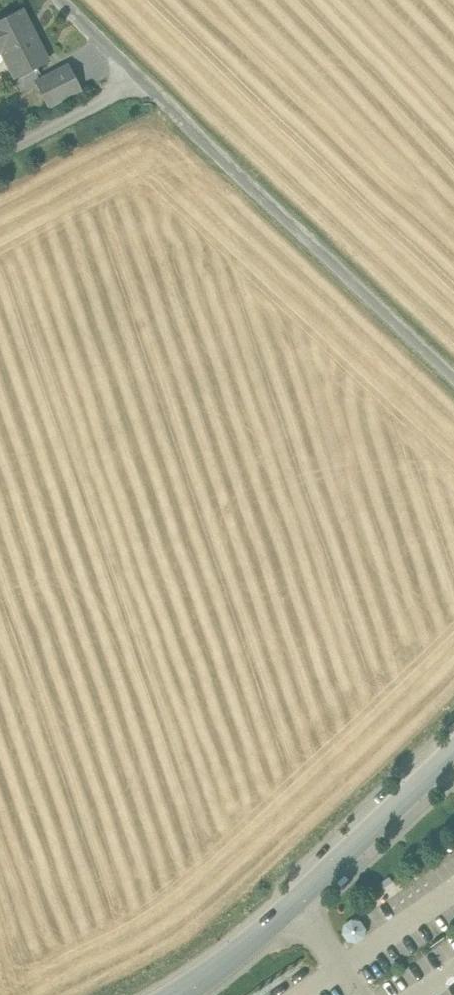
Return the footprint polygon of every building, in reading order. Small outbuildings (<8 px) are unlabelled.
[(21,9),(0,20),(0,45),(4,54),(15,75),(47,59),(21,9)] [(68,64),(36,80),(48,105),(80,89),(68,64)] [(361,920),(352,919),(347,923),(346,929),(352,938),(358,939),(364,936),(366,928),(361,920)]
